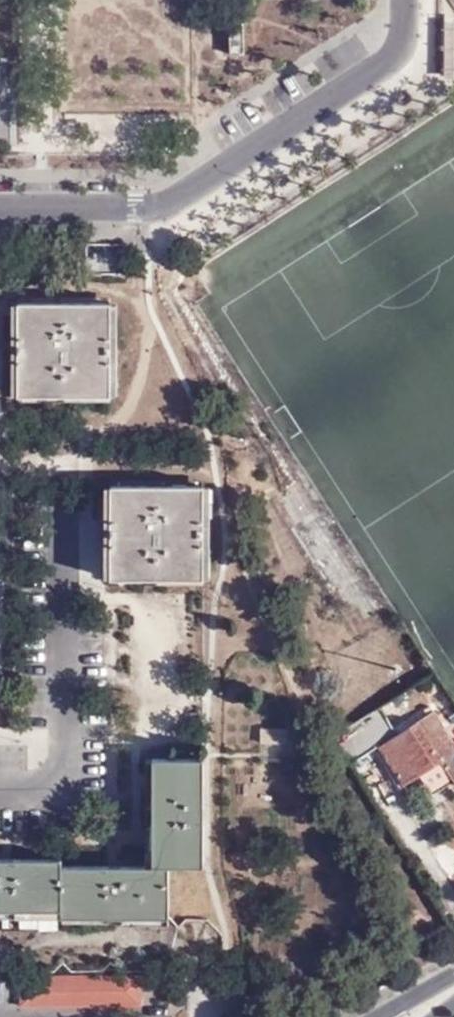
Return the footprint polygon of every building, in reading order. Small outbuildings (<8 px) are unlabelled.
[(243,16),(231,15),(231,46),(243,46),(243,16)] [(109,302),(19,302),(18,344),(18,393),(108,393),(109,302)] [(201,484),(109,485),(109,537),(110,575),(201,575),(201,484)] [(355,766),(383,748),(405,783),(440,762),(453,783),(453,742),(434,711),(397,733),(381,707),(337,736),(355,766)] [(262,754),(293,752),(291,725),(260,727),(262,754)] [(149,833),(150,869),(175,869),(202,869),(201,760),(149,761),(149,833)] [(0,864),(0,915),(67,915),(67,870),(67,863),(13,863),(0,864)] [(118,870),(67,870),(67,915),(68,924),(176,922),(175,869),(150,869),(118,870)] [(142,975),(21,976),(21,1006),(142,1006),(142,975)]
